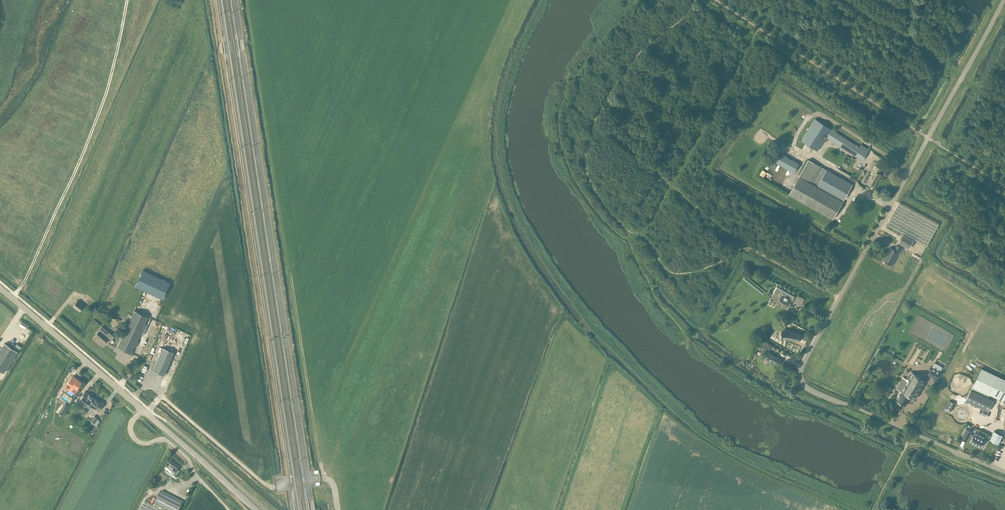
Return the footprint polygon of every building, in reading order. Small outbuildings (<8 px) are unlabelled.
[(862,160),(867,152),(815,118),(801,140),(817,150),(826,137),(835,143),(862,160)] [(781,153),(776,163),(794,173),(799,163),(781,153)] [(821,166),(808,159),(799,175),(789,194),(833,218),(844,199),(852,184),(821,166)] [(867,183),(865,185),(869,188),(871,185),(874,187),(881,174),(879,173),(881,169),(875,165),(871,172),(870,173),(870,174),(871,174),(867,182),(867,183)] [(900,202),(888,225),(927,246),(939,223),(900,202)] [(903,234),(899,240),(898,242),(909,248),(914,239),(903,234)] [(891,247),(883,260),(885,261),(885,262),(886,262),(891,265),(898,252),(900,253),(902,248),(897,245),(894,249),(891,247)] [(162,298),(170,281),(143,269),(135,285),(143,289),(162,298)] [(787,309),(791,303),(794,296),(777,287),(771,296),(787,309)] [(143,313),(149,300),(141,296),(135,309),(143,313)] [(103,310),(110,313),(111,312),(115,302),(108,298),(104,307),(103,310)] [(83,305),(77,300),(73,306),(79,311),(83,305)] [(147,316),(133,310),(131,315),(117,347),(130,353),(147,316)] [(95,335),(92,339),(101,346),(100,345),(102,343),(103,343),(105,341),(108,344),(114,336),(108,331),(101,326),(100,328),(95,334),(95,335)] [(781,329),(780,338),(791,339),(791,338),(794,339),(794,340),(795,340),(795,339),(798,339),(797,340),(798,340),(798,339),(800,339),(801,339),(801,338),(801,336),(802,335),(801,335),(799,333),(799,332),(799,333),(796,333),(796,332),(795,332),(792,332),(792,331),(781,329)] [(3,373),(17,351),(5,343),(0,350),(0,370),(3,373)] [(163,347),(153,370),(164,375),(174,352),(163,347)] [(918,347),(915,352),(923,357),(926,352),(918,347)] [(763,356),(777,364),(780,358),(767,350),(763,356)] [(918,361),(909,356),(905,364),(914,369),(918,361)] [(935,362),(928,374),(936,378),(942,367),(935,362)] [(972,386),(1004,401),(1004,379),(981,367),(972,386)] [(901,391),(896,400),(905,405),(911,396),(914,398),(925,380),(911,372),(907,378),(906,379),(903,377),(900,383),(903,385),(904,385),(901,391)] [(77,378),(75,380),(71,377),(66,383),(71,387),(72,385),(77,388),(82,382),(77,378)] [(993,400),(971,389),(965,400),(988,411),(993,400)] [(87,407),(94,397),(88,393),(87,394),(84,392),(85,391),(78,400),(87,407)] [(94,397),(87,407),(90,409),(92,406),(95,408),(96,407),(99,409),(98,410),(104,403),(100,400),(99,401),(94,397)] [(949,400),(945,408),(949,411),(954,402),(949,400)] [(64,406),(59,413),(61,415),(67,408),(66,407),(64,406)] [(74,425),(79,417),(75,414),(70,422),(74,425)] [(971,431),(966,428),(962,436),(967,439),(970,440),(970,441),(981,447),(983,443),(984,441),(984,440),(983,439),(984,437),(975,433),(974,435),(973,434),(973,435),(970,433),(971,431)] [(995,430),(990,440),(998,444),(1003,434),(995,430)] [(165,468),(174,475),(172,477),(175,479),(179,472),(177,471),(178,468),(170,462),(165,468)] [(156,500),(176,509),(180,509),(186,498),(163,486),(156,500)] [(144,502),(140,509),(160,509),(144,502)]
